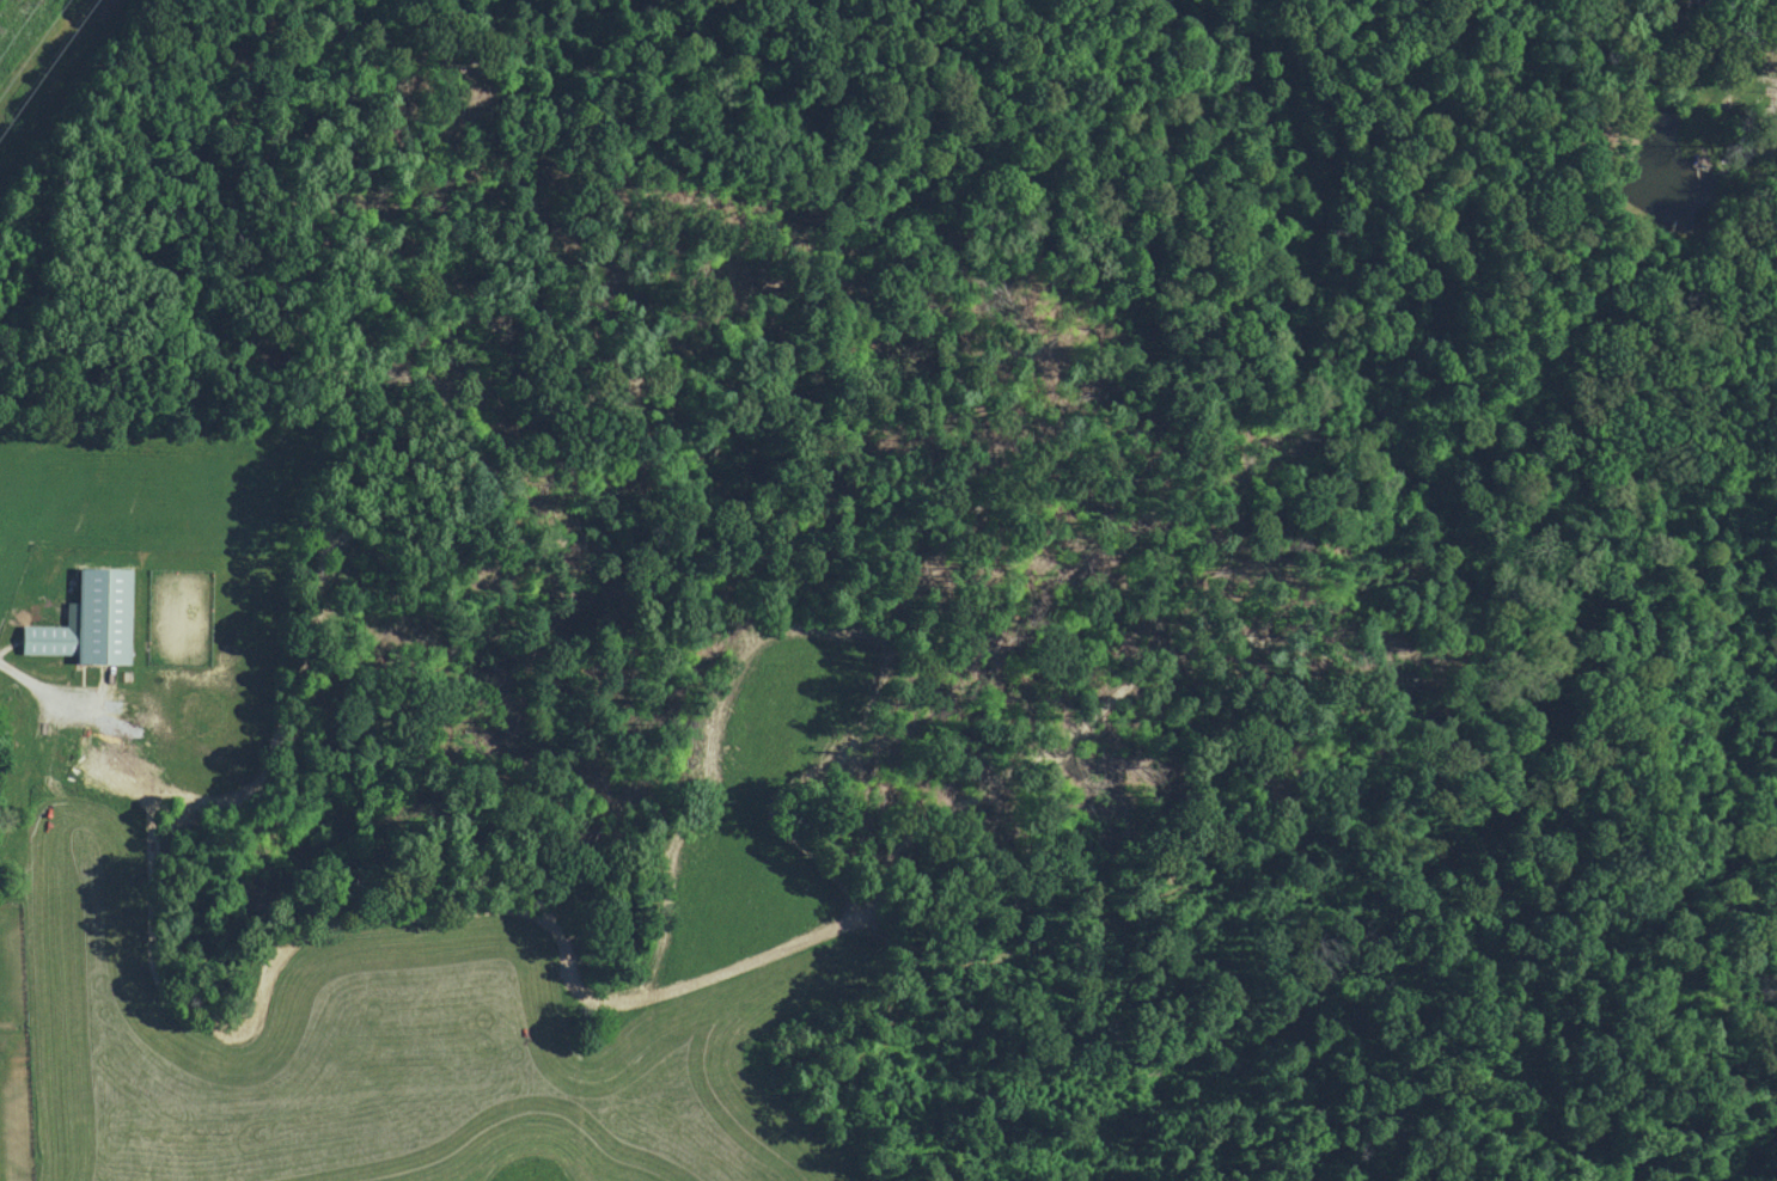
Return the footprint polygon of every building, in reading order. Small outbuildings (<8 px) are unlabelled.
[(125,665),(126,569),(73,568),(73,602),(64,602),(63,626),(18,625),(18,653),(72,654),(72,664),(125,665)]
